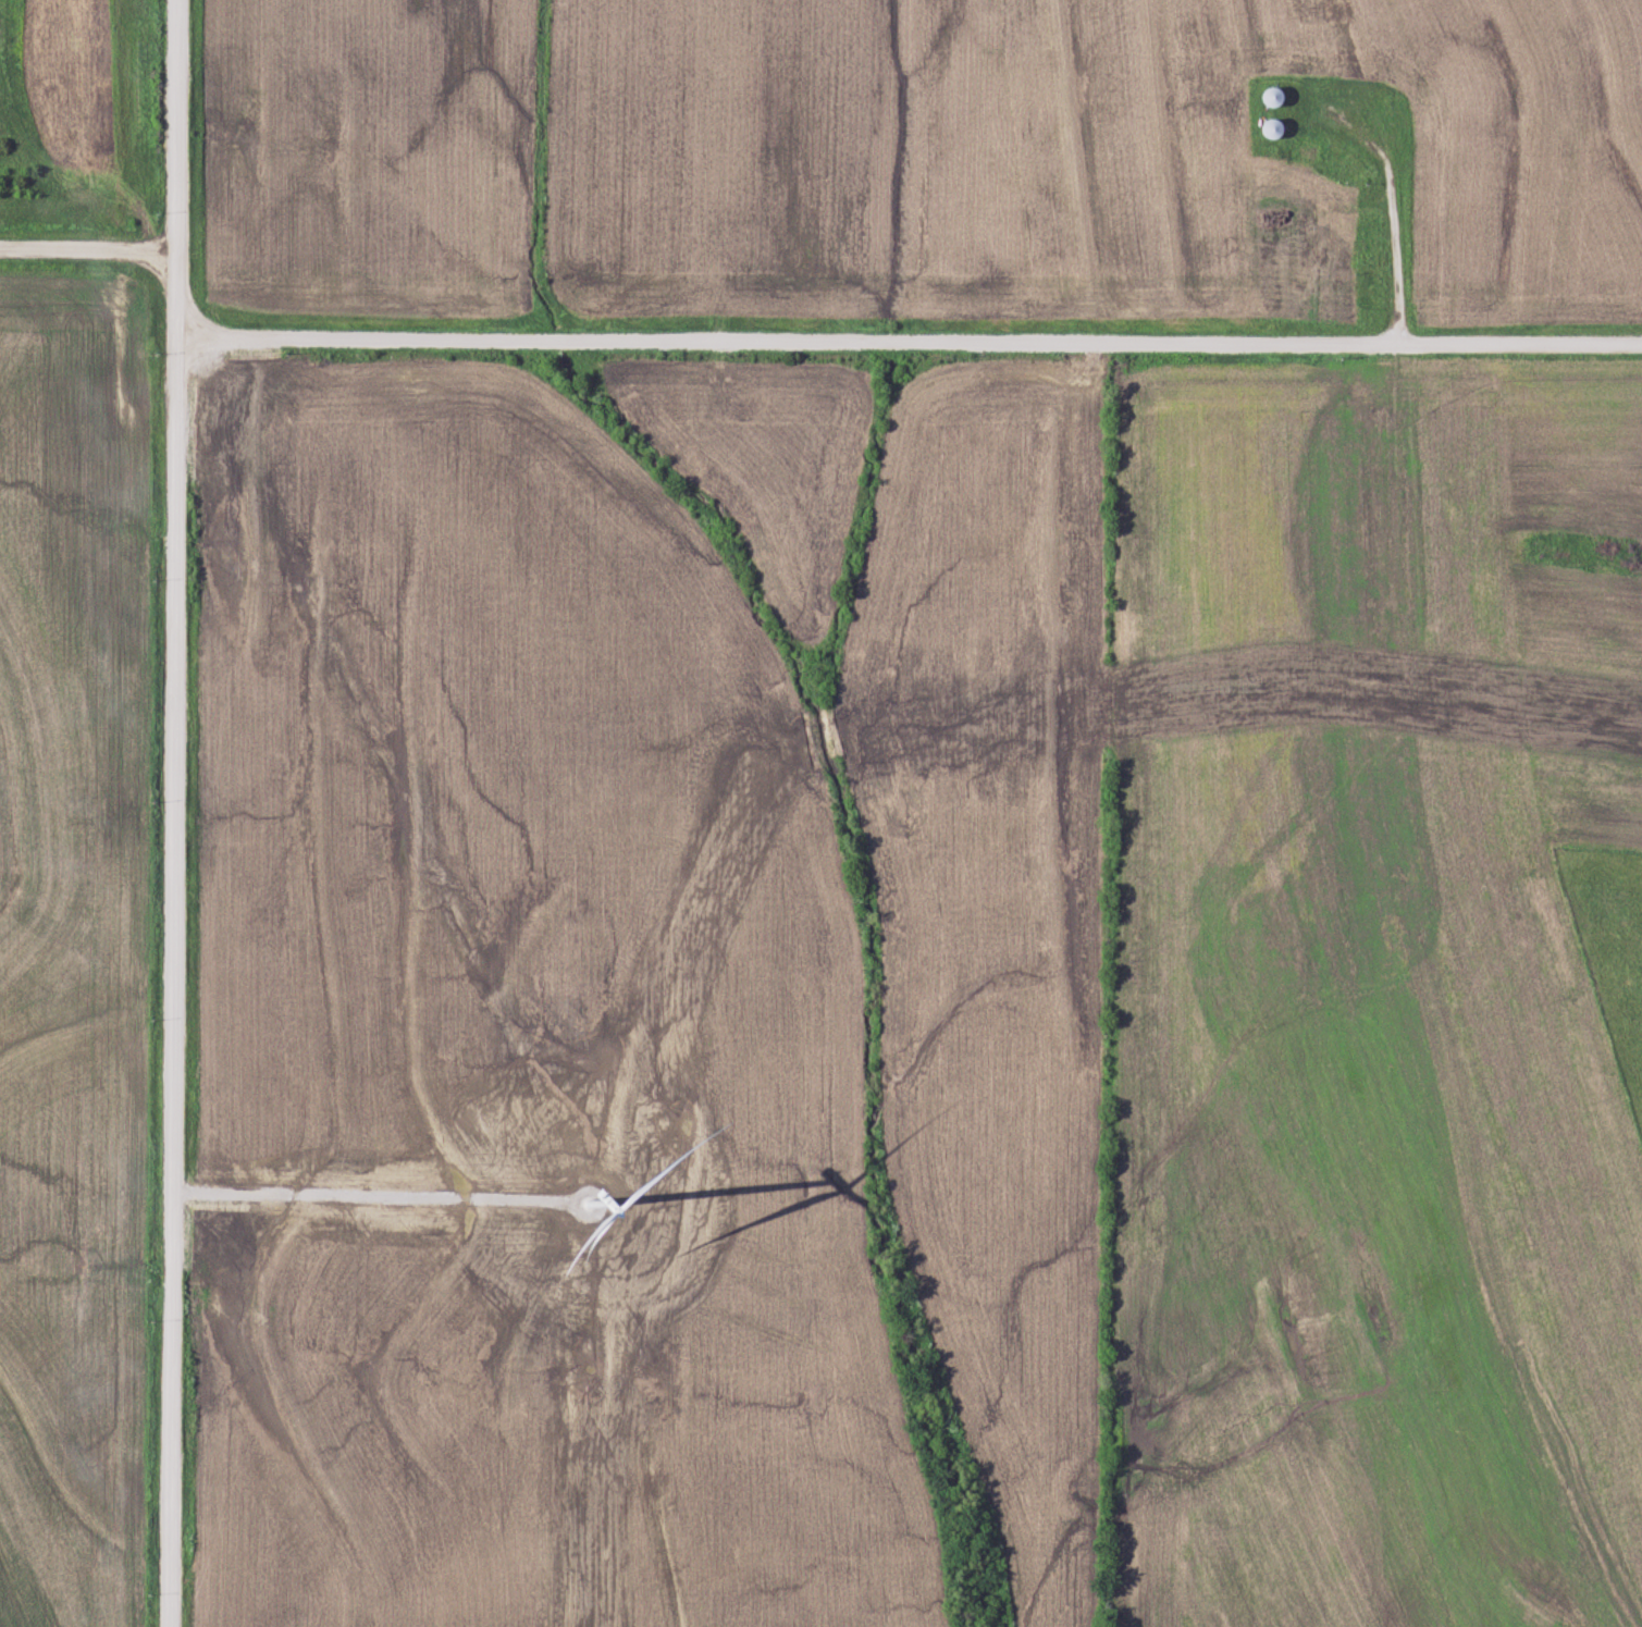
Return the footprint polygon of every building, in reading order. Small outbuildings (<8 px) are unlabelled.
[(1279,88),(1254,88),(1254,106),(1279,106),(1279,88)] [(1254,136),(1278,136),(1278,120),(1254,120),(1254,136)]
